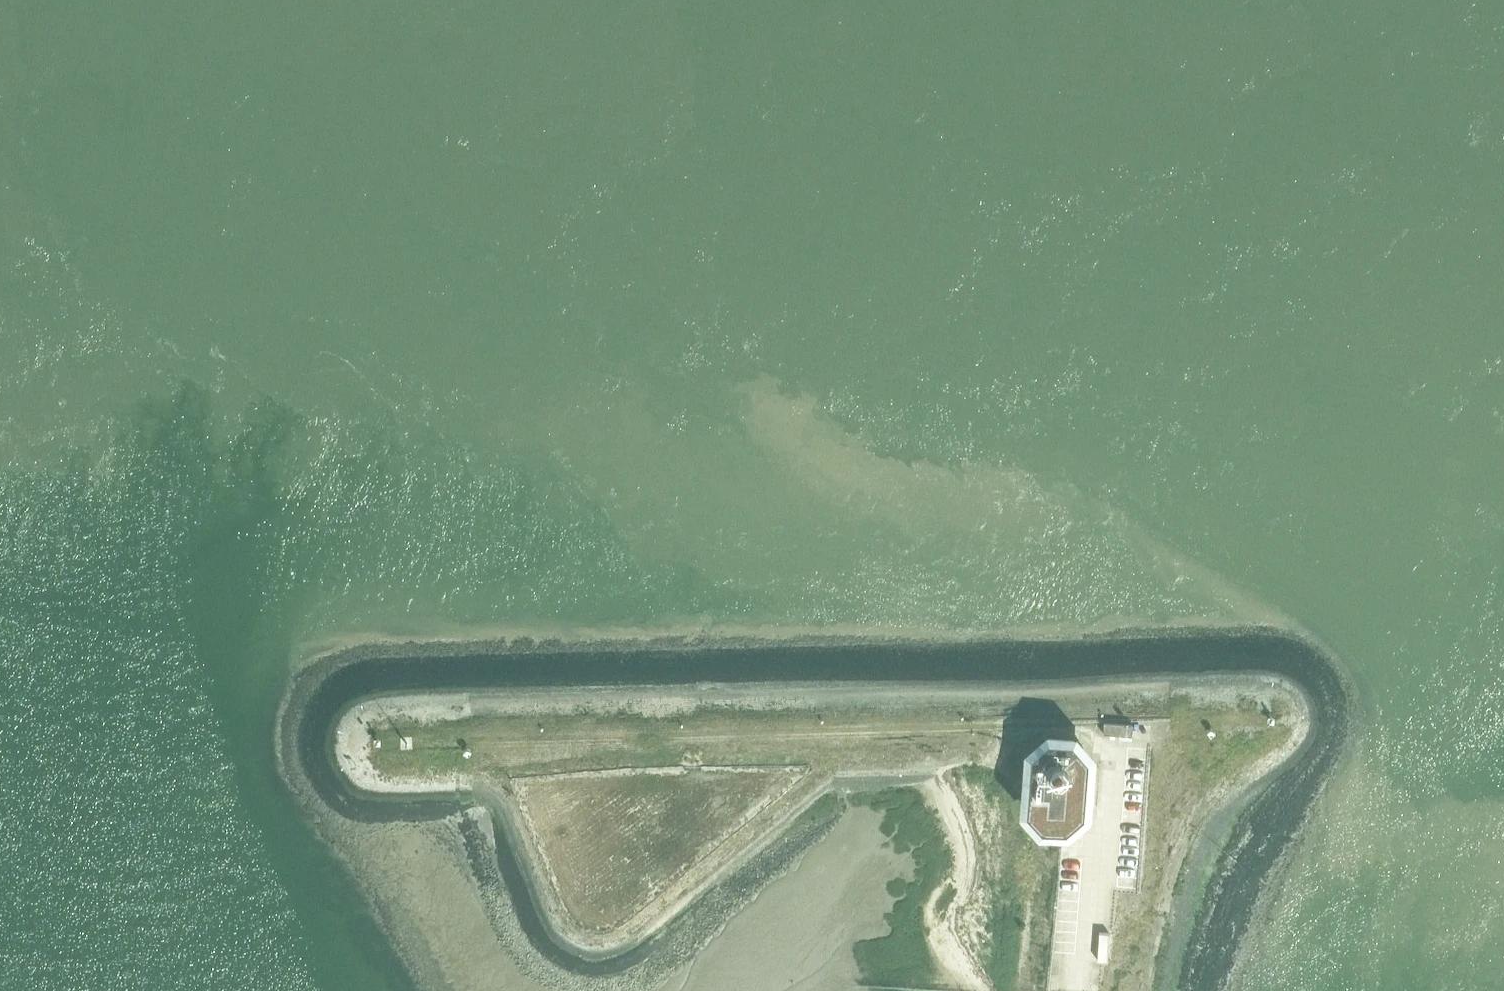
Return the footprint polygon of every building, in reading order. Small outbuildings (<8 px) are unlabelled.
[(1133,722),(1104,720),(1103,731),(1132,733),(1133,722)] [(1051,741),(1035,755),(1033,775),(1031,807),(1044,823),(1061,824),(1065,825),(1081,811),(1085,759),(1071,743),(1051,741)] [(1111,930),(1098,929),(1097,961),(1109,961),(1111,930)]
